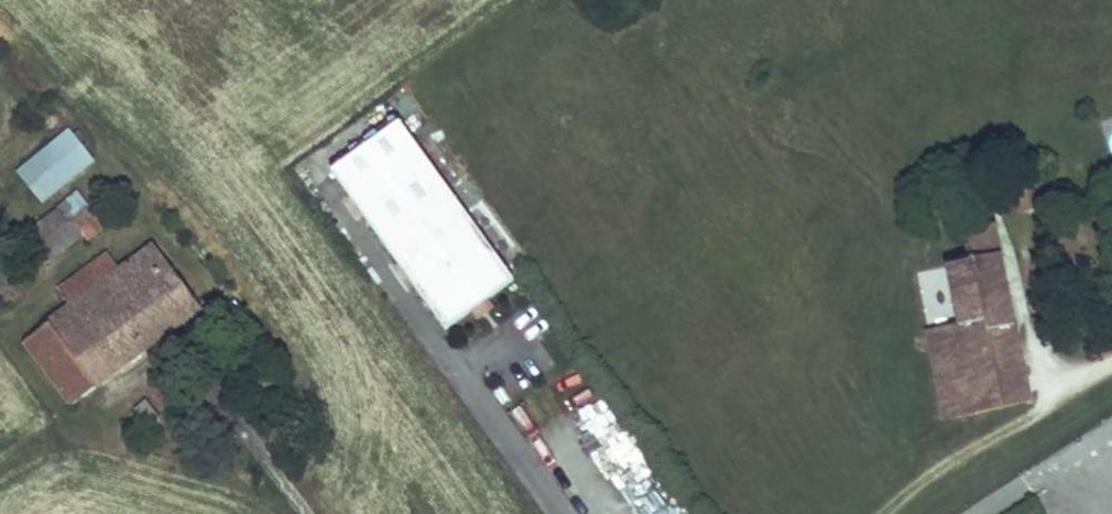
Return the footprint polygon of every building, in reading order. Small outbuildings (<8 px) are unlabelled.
[(402,121),(352,157),(466,315),(515,280),(402,121)] [(93,161),(81,146),(69,131),(19,172),(43,202),(93,161)] [(352,157),(333,171),(448,329),(466,315),(352,157)] [(23,234),(34,250),(92,208),(79,189),(57,205),(59,208),(41,221),(23,234)] [(952,233),(953,237),(953,240),(945,243),(959,324),(927,330),(943,415),(1029,399),(992,206),(961,210),(964,231),(952,233)] [(92,208),(34,250),(44,263),(85,234),(88,239),(106,227),(92,208)] [(121,270),(115,262),(110,255),(62,289),(73,304),(25,339),(72,405),(203,310),(156,245),(121,270)]
